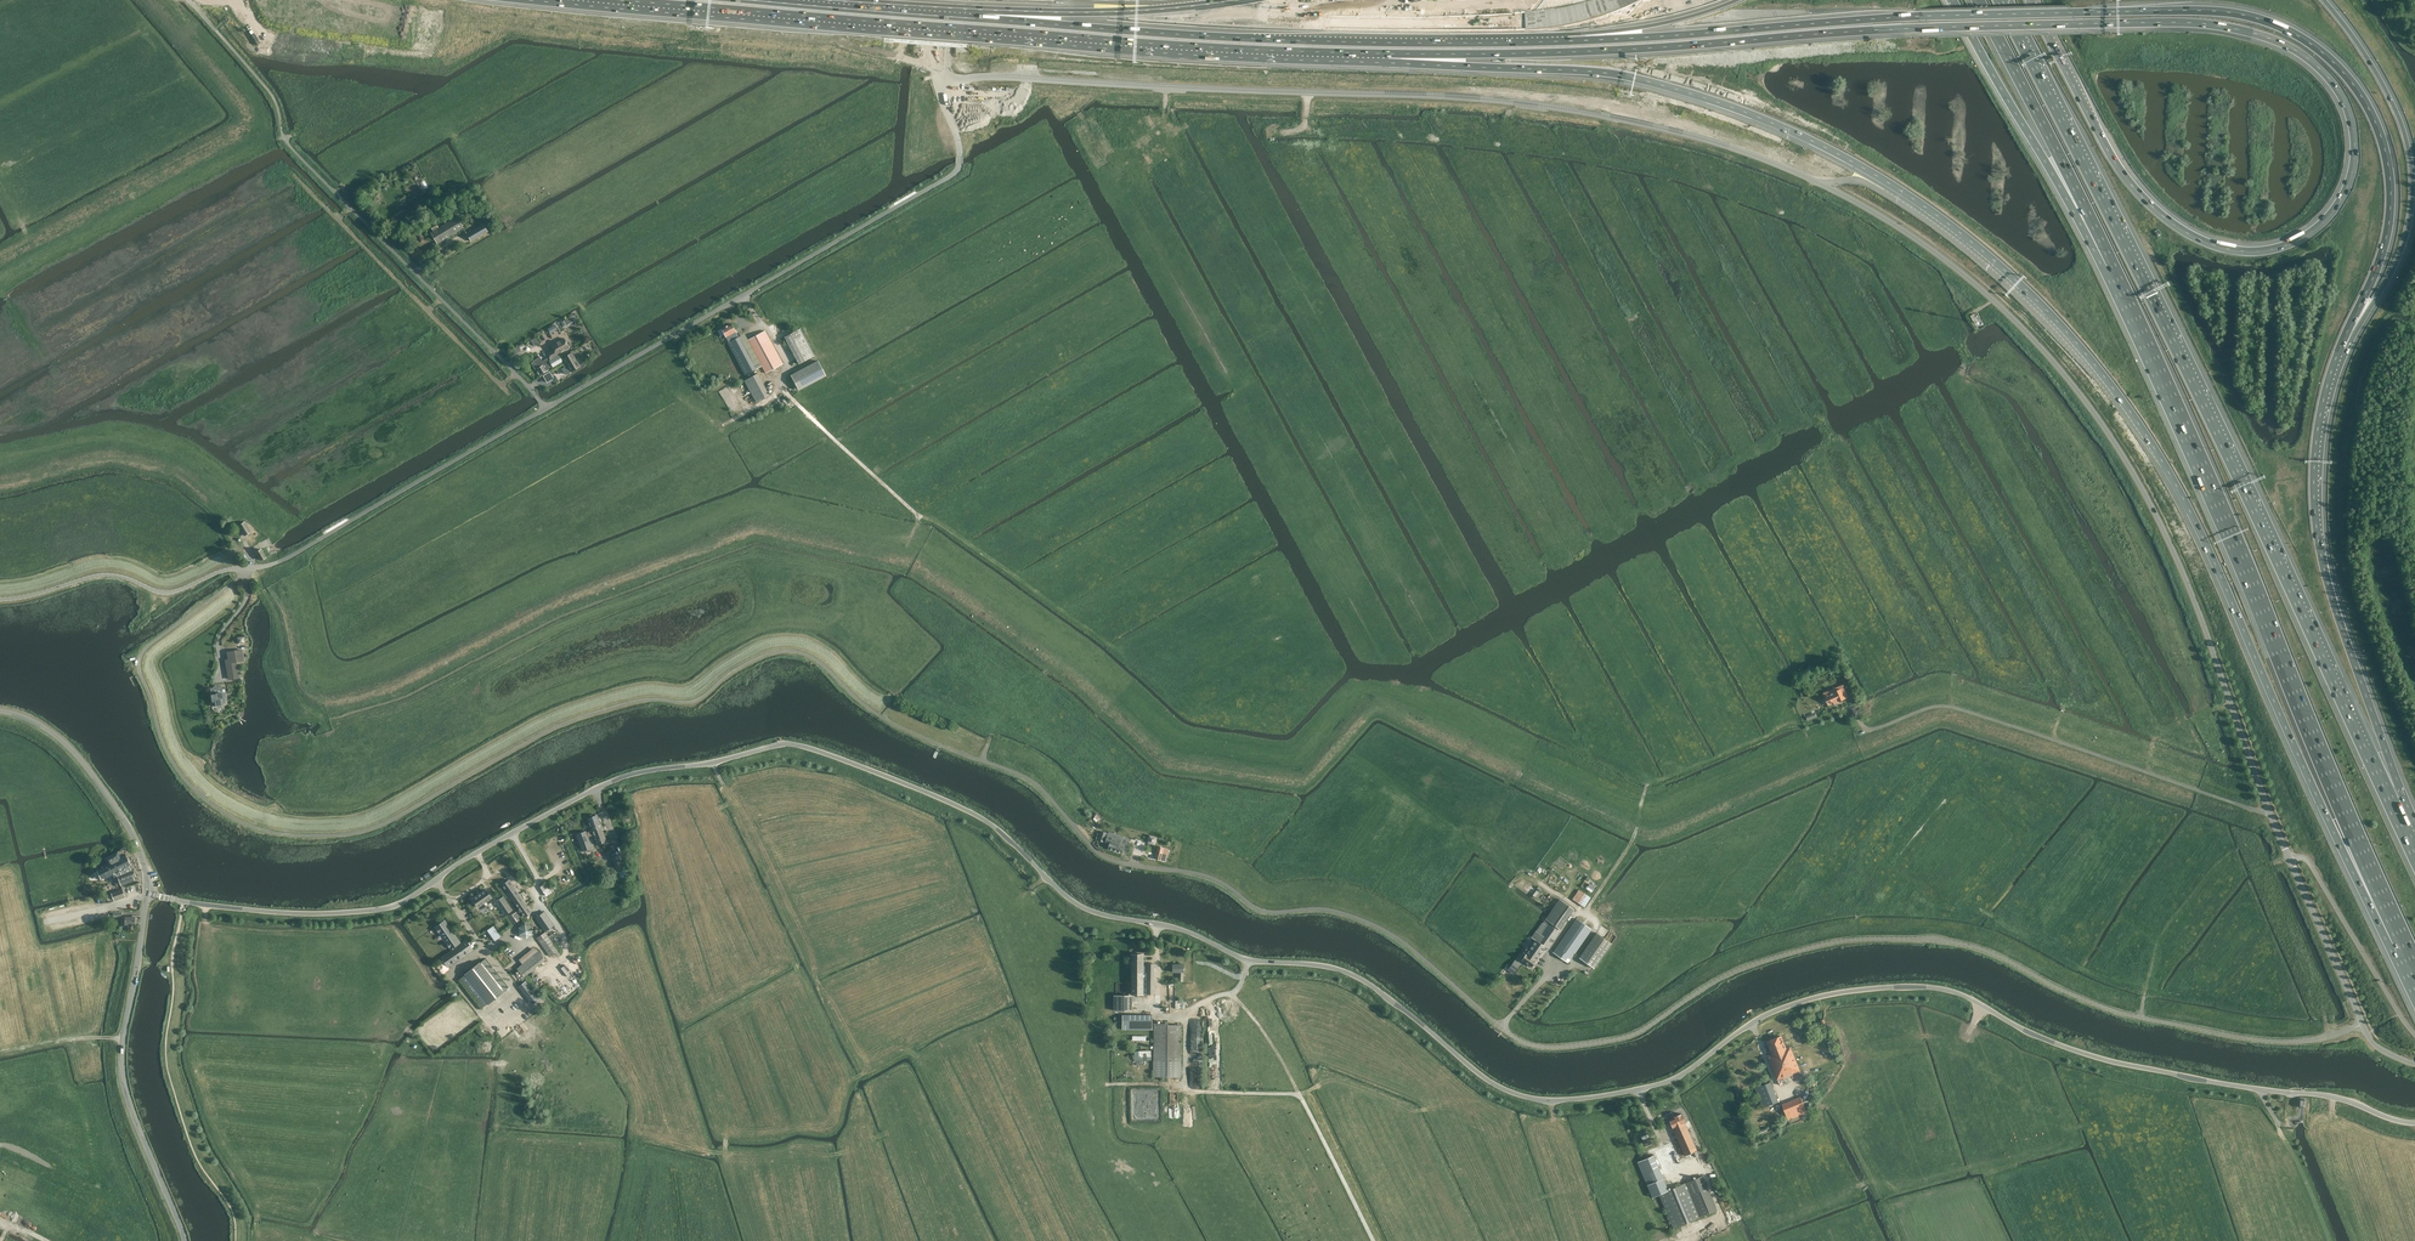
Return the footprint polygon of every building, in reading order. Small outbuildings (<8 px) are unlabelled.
[(416,211),(412,206),(391,219),(394,224),(416,211)] [(457,217),(444,225),(450,236),(463,228),(457,217)] [(450,236),(444,225),(437,229),(437,228),(438,227),(435,223),(430,226),(433,231),(430,233),(437,244),(450,236)] [(471,241),(487,232),(483,224),(467,234),(471,241)] [(562,320),(564,325),(575,321),(573,316),(562,320)] [(736,332),(731,324),(721,329),(726,337),(726,338),(745,374),(756,369),(736,332)] [(553,326),(545,330),(548,335),(555,331),(553,326)] [(800,329),(785,337),(798,364),(814,355),(800,329)] [(765,373),(783,364),(765,331),(747,340),(765,373)] [(539,343),(536,337),(531,340),(534,346),(539,343)] [(565,339),(564,339),(564,338),(551,345),(554,350),(548,354),(551,359),(560,353),(569,347),(566,342),(566,341),(565,339)] [(571,351),(562,356),(571,371),(580,366),(571,351)] [(559,355),(549,360),(553,367),(563,361),(559,355)] [(537,369),(540,373),(551,366),(549,362),(545,364),(540,357),(533,361),(538,368),(537,369)] [(817,360),(790,374),(799,390),(826,376),(817,360)] [(550,371),(543,376),(547,383),(554,378),(550,371)] [(758,373),(744,380),(756,402),(770,394),(758,373)] [(245,522),(238,526),(244,536),(251,532),(245,522)] [(261,560),(267,557),(262,548),(257,551),(261,560)] [(229,660),(226,660),(230,679),(239,677),(236,662),(244,660),(242,650),(227,652),(229,660)] [(1824,694),(1825,696),(1829,705),(1839,701),(1849,697),(1844,685),(1824,694)] [(224,688),(221,689),(220,686),(211,688),(213,701),(213,705),(215,706),(216,706),(220,708),(222,705),(224,705),(224,702),(225,702),(224,697),(226,697),(225,692),(224,688)] [(1798,699),(1797,707),(1803,719),(1809,717),(1803,704),(1802,704),(1800,698),(1798,699)] [(586,831),(576,834),(583,851),(592,848),(591,845),(587,836),(592,834),(596,843),(596,845),(607,841),(597,815),(587,819),(591,831),(586,833),(586,831)] [(1121,853),(1124,846),(1119,844),(1120,843),(1119,842),(1121,839),(1122,838),(1108,834),(1106,842),(1111,843),(1109,849),(1121,853)] [(1165,861),(1168,848),(1158,846),(1155,859),(1165,861)] [(128,858),(126,855),(121,857),(118,852),(105,858),(108,864),(102,866),(103,868),(98,870),(102,879),(104,878),(104,879),(108,877),(111,876),(111,875),(112,874),(116,882),(117,884),(120,882),(121,885),(135,880),(134,877),(136,876),(134,869),(133,870),(131,866),(132,866),(130,863),(129,863),(129,862),(131,861),(129,858),(128,858)] [(612,857),(617,871),(623,869),(618,854),(612,857)] [(540,887),(548,899),(553,896),(551,893),(554,891),(557,890),(558,893),(562,891),(556,878),(552,880),(554,885),(551,886),(551,885),(549,887),(546,883),(540,887)] [(515,889),(516,889),(509,880),(501,885),(508,894),(524,917),(531,912),(515,889)] [(125,896),(123,889),(111,893),(105,895),(108,902),(114,900),(125,896)] [(472,899),(480,910),(486,906),(487,908),(496,902),(505,915),(512,910),(502,895),(494,901),(492,897),(486,889),(472,899)] [(1572,900),(1584,908),(1590,898),(1578,890),(1572,900)] [(1574,909),(1559,899),(1542,924),(1541,923),(1536,930),(1531,937),(1536,940),(1522,959),(1531,966),(1545,947),(1548,948),(1560,932),(1558,931),(1574,909)] [(516,912),(508,918),(512,924),(521,918),(516,912)] [(545,912),(536,918),(548,936),(549,937),(558,931),(545,912)] [(135,917),(125,917),(125,924),(135,925),(135,917)] [(1592,929),(1577,918),(1553,952),(1568,963),(1592,929)] [(445,921),(435,927),(451,948),(452,948),(453,950),(442,957),(449,967),(473,950),(466,940),(460,945),(459,943),(460,942),(445,921)] [(519,927),(520,934),(526,938),(532,933),(532,926),(525,923),(519,927)] [(494,925),(485,931),(494,943),(502,937),(494,925)] [(1611,943),(1596,933),(1579,958),(1594,968),(1611,943)] [(540,941),(550,956),(558,951),(549,937),(548,936),(540,941)] [(517,968),(523,976),(545,959),(539,951),(517,968)] [(1154,994),(1155,963),(1147,963),(1147,965),(1144,965),(1144,954),(1132,954),(1131,993),(1144,994),(1144,972),(1147,972),(1147,994),(1154,994)] [(508,988),(485,959),(480,963),(479,962),(464,974),(465,975),(460,978),(483,1007),(487,1003),(488,1004),(504,992),(503,991),(508,988)] [(1184,972),(1184,964),(1173,964),(1173,971),(1179,972),(1179,981),(1183,981),(1183,972),(1184,972)] [(533,990),(526,981),(518,986),(525,996),(533,990)] [(1114,995),(1114,1010),(1129,1010),(1129,995),(1114,995)] [(1152,1029),(1152,1014),(1123,1014),(1123,1029),(1152,1029)] [(1220,1016),(1209,1016),(1209,1042),(1220,1042),(1220,1016)] [(1181,1077),(1181,1061),(1181,1024),(1168,1024),(1168,1023),(1157,1023),(1157,1024),(1154,1024),(1154,1077),(1181,1077)] [(1777,1079),(1800,1070),(1790,1047),(1786,1048),(1781,1035),(1767,1041),(1772,1053),(1768,1055),(1777,1079)] [(1210,1046),(1210,1060),(1215,1060),(1215,1058),(1219,1058),(1219,1049),(1215,1049),(1215,1046),(1210,1046)] [(1152,1049),(1134,1050),(1135,1060),(1132,1060),(1132,1065),(1145,1064),(1145,1059),(1152,1059),(1152,1049)] [(1769,1083),(1755,1088),(1763,1107),(1777,1102),(1769,1083)] [(1788,1120),(1807,1112),(1801,1096),(1782,1104),(1788,1120)] [(1696,1150),(1684,1122),(1685,1122),(1681,1113),(1673,1117),(1673,1118),(1669,1120),(1685,1155),(1696,1150)] [(1650,1137),(1643,1140),(1645,1146),(1652,1143),(1650,1137)] [(1637,1162),(1652,1197),(1668,1190),(1653,1156),(1637,1162)] [(1701,1177),(1688,1182),(1668,1190),(1659,1194),(1673,1228),(1716,1211),(1701,1177)]
